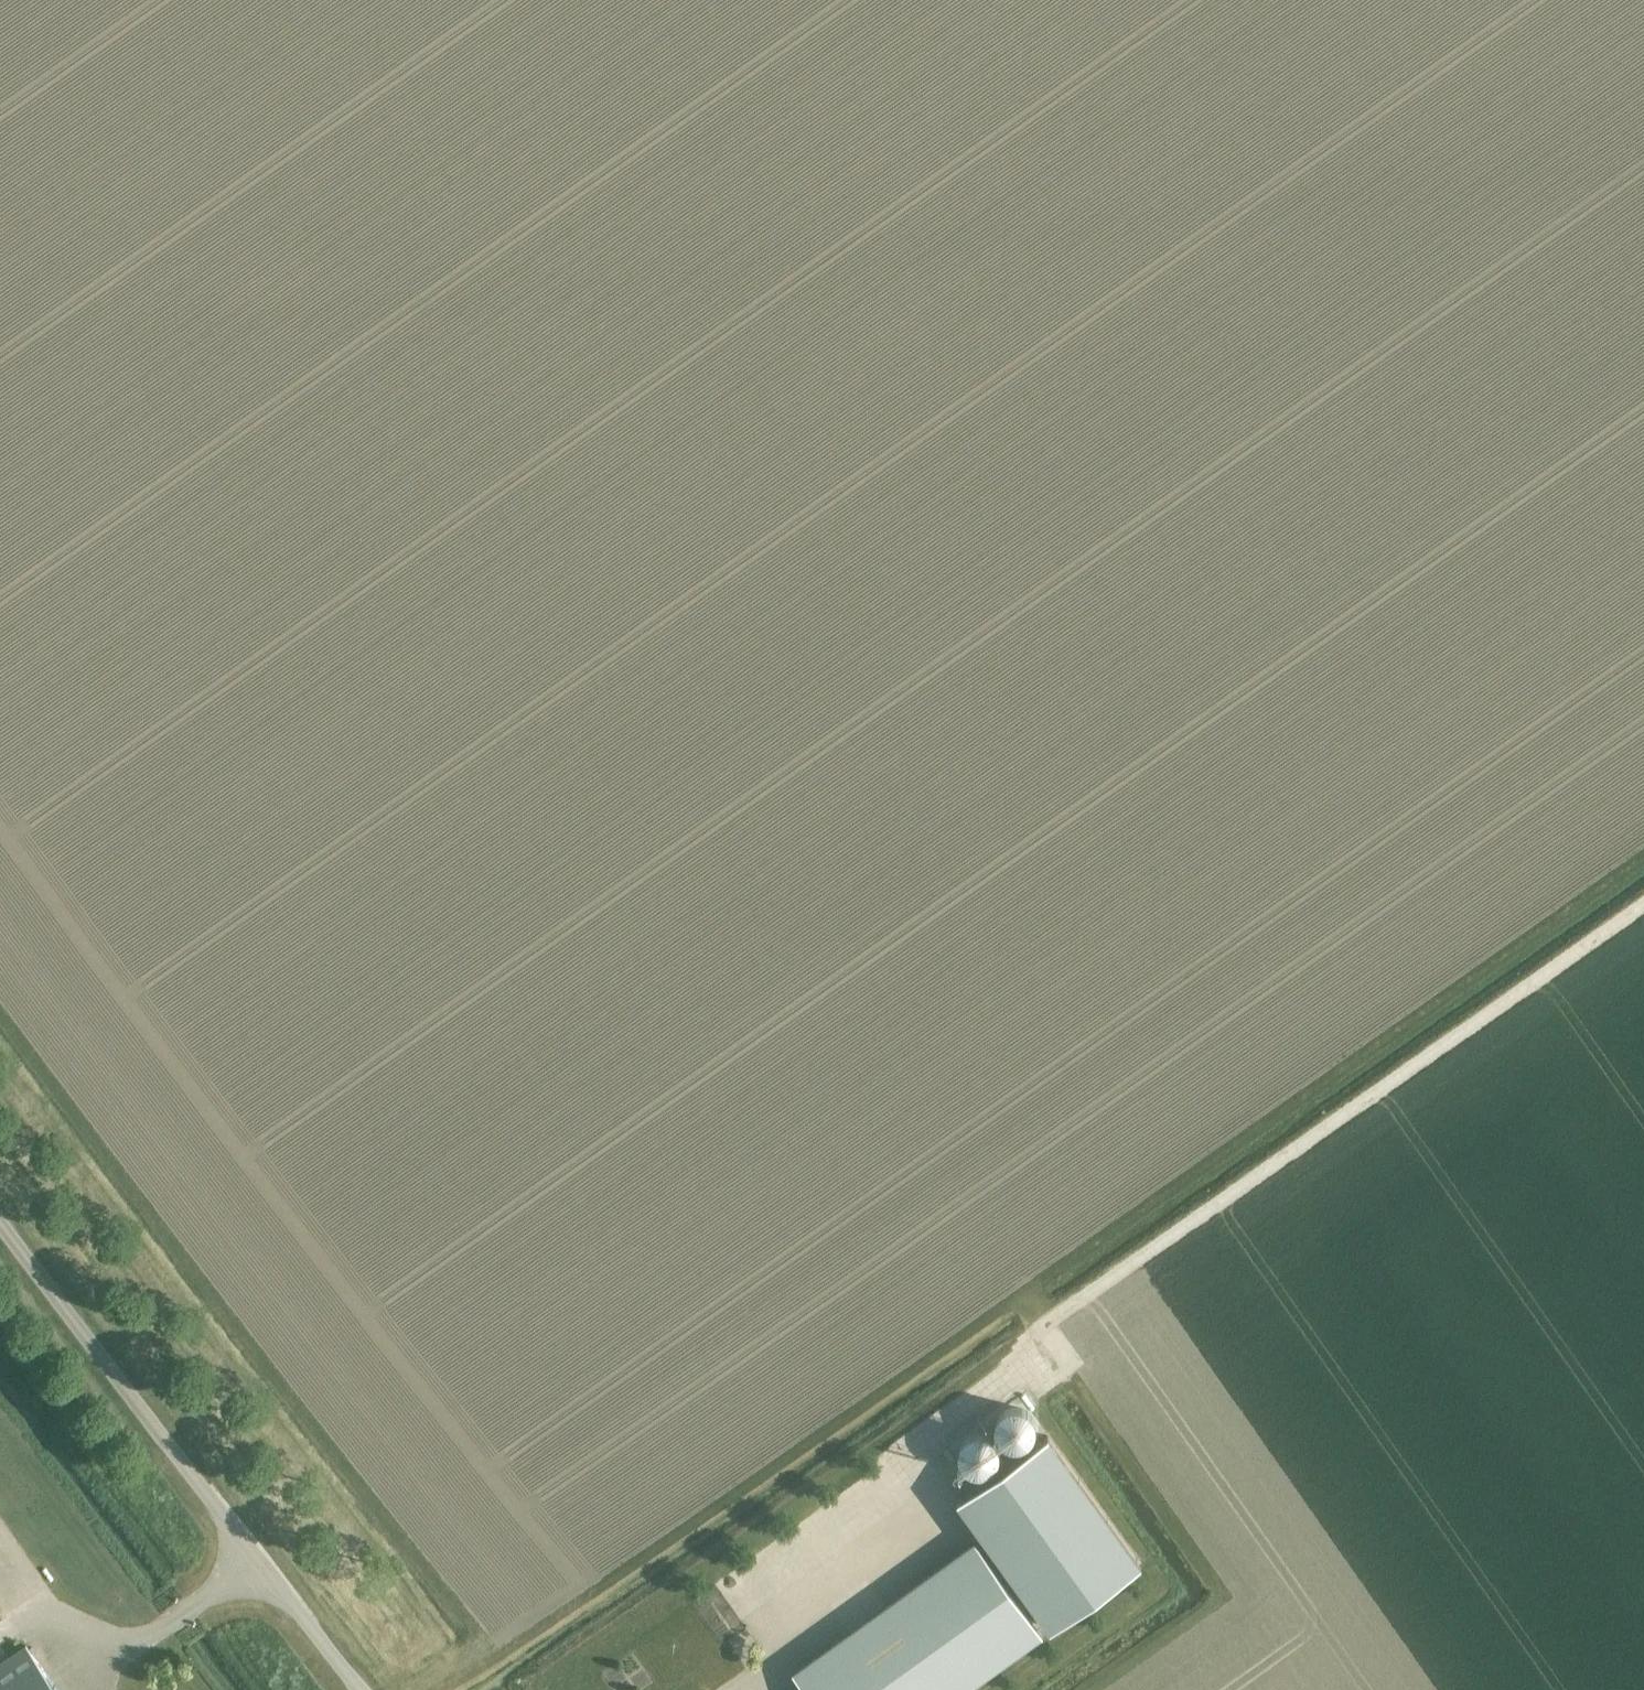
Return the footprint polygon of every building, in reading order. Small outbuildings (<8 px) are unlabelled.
[(978,1432),(998,1449),(1012,1432),(992,1415),(978,1432)] [(1046,1439),(957,1503),(1047,1629),(1136,1564),(1046,1439)] [(796,1673),(808,1689),(961,1689),(1039,1634),(975,1544),(796,1673)] [(0,1664),(0,1689),(58,1689),(26,1645),(0,1664)]
